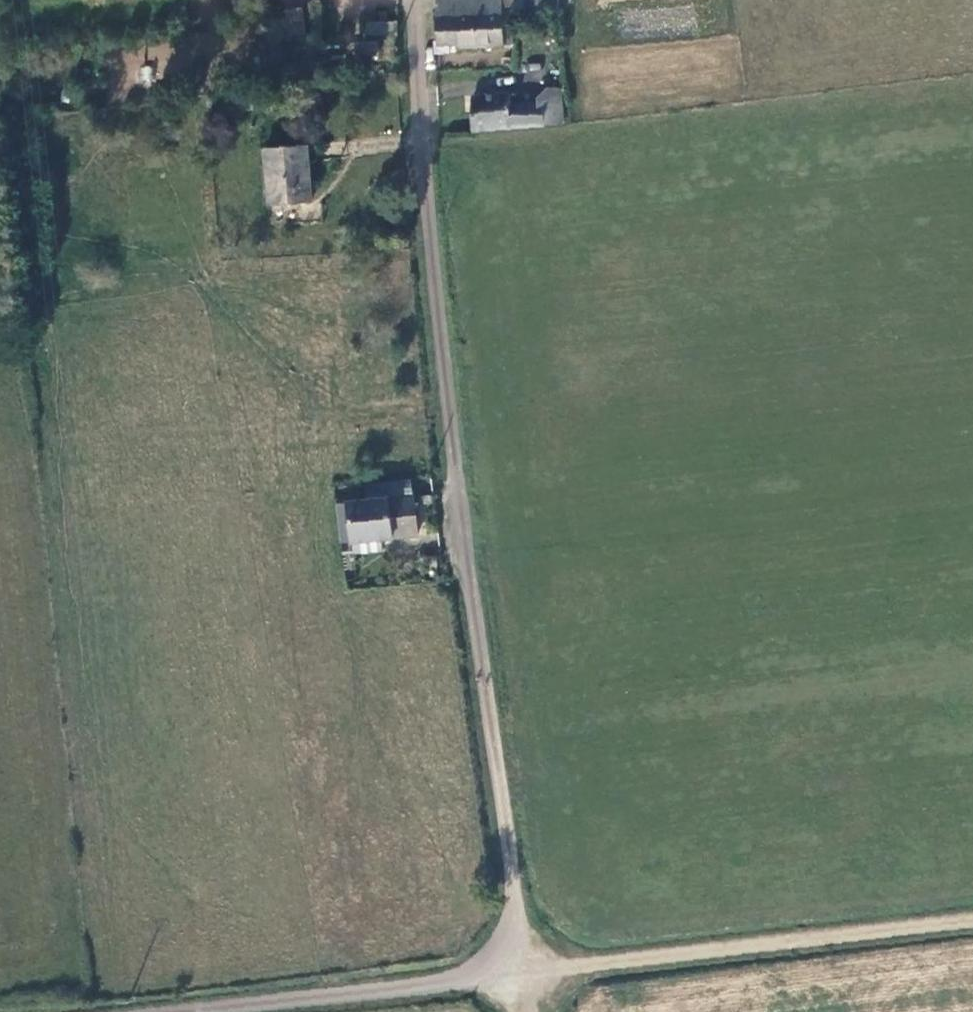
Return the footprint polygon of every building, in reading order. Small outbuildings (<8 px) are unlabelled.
[(436,14),(501,9),(501,0),(435,0),(436,14)] [(557,0),(503,0),(502,14),(556,17),(557,0)] [(384,13),(395,13),(394,4),(383,5),(384,13)] [(436,18),(432,19),(436,54),(444,53),(443,44),(450,44),(451,49),(502,46),(501,9),(436,14),(436,18)] [(302,10),(273,13),(275,37),(305,34),(302,10)] [(390,22),(361,21),(360,32),(390,33),(390,22)] [(345,40),(343,51),(376,55),(378,43),(345,40)] [(539,90),(541,105),(541,107),(560,106),(559,88),(539,90)] [(516,95),(507,96),(508,107),(517,107),(516,95)] [(469,99),(472,131),(542,125),(541,107),(541,105),(517,107),(508,107),(507,96),(469,99)] [(560,106),(541,107),(542,125),(562,123),(560,106)] [(272,148),(279,205),(318,200),(310,143),(272,148)] [(390,535),(426,530),(421,493),(420,493),(418,476),(394,479),(396,496),(374,499),(356,502),(361,539),(390,535)] [(396,496),(394,479),(371,481),(374,499),(396,496)] [(361,539),(356,502),(344,504),(349,541),(361,539)] [(392,547),(390,535),(361,539),(362,551),(392,547)]
